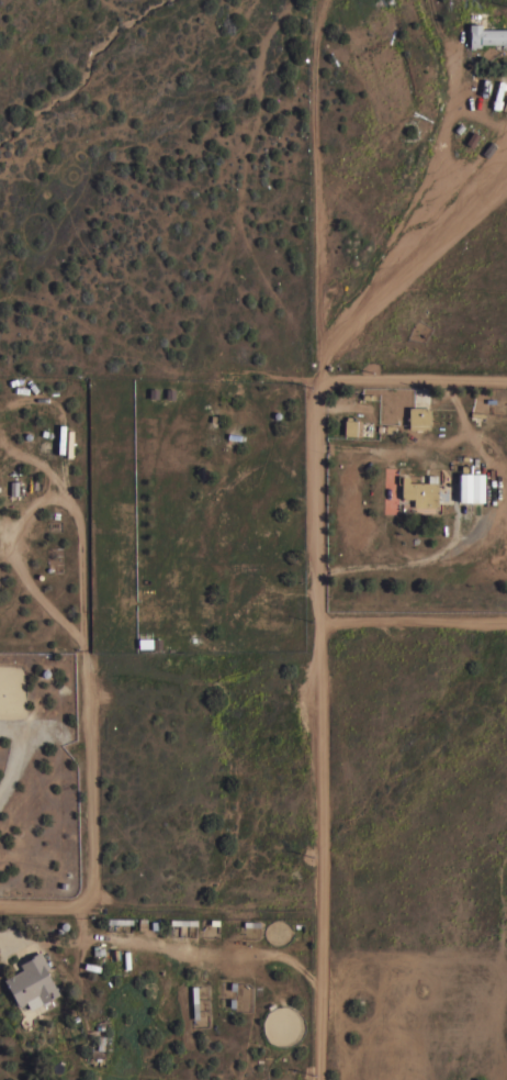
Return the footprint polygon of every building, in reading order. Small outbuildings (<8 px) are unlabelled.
[(482,29),(506,29),(506,45),(502,45),(502,44),(480,44),(480,47),(470,47),(470,31),(469,31),(469,24),(481,24),(481,27),(482,27),(482,29)] [(430,407),(430,428),(408,428),(408,420),(407,420),(407,416),(408,416),(408,407),(430,407)] [(361,435),(343,435),(345,420),(346,420),(346,415),(351,416),(351,420),(361,420),(361,435)] [(483,503),(471,503),(471,474),(483,474),(483,503)] [(437,506),(413,506),(413,498),(401,498),(401,476),(408,476),(408,481),(427,482),(428,475),(437,475),(437,482),(438,482),(437,506)] [(48,1000),(49,1002),(44,1005),(42,1003),(30,1010),(25,1001),(24,1001),(25,1003),(20,1006),(15,1004),(13,1000),(14,998),(3,979),(22,968),(19,964),(30,958),(29,957),(40,950),(49,968),(46,970),(58,993),(48,1000)]
